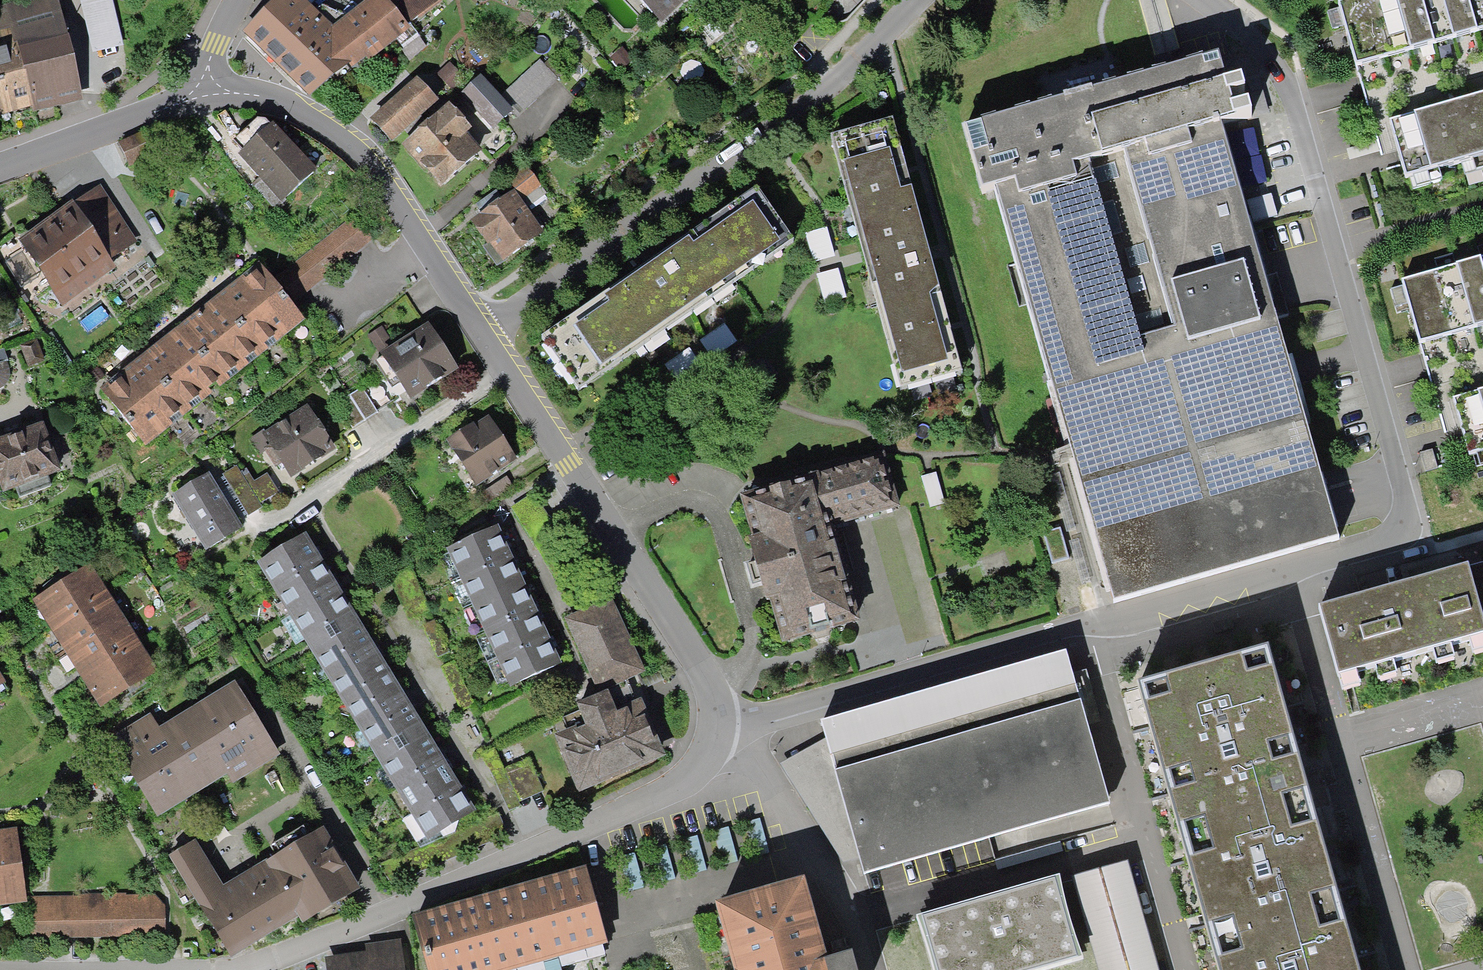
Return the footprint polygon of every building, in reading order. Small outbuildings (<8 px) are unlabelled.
[(57,0),(34,0),(0,8),(0,114),(80,94),(57,0)] [(93,54),(123,46),(110,0),(78,0),(93,54)] [(346,16),(322,7),(315,13),(303,0),(276,0),(241,33),(308,102),(332,79),(335,81),(365,57),(368,62),(397,40),(403,48),(420,36),(411,24),(442,0),(367,0),(346,16)] [(660,19),(680,0),(642,0),(660,19)] [(1337,5),(1356,68),(1482,31),(1482,0),(1354,0),(1337,5)] [(1171,70),(962,129),(980,193),(992,190),(1112,606),(1342,540),(1259,256),(1241,190),(1221,124),(1252,115),(1248,102),(1233,106),(1229,95),(1245,90),(1241,76),(1226,81),(1219,56),(1171,70)] [(451,62),(437,75),(449,90),(464,78),(451,62)] [(483,79),(463,96),(492,129),(507,115),(513,121),(557,82),(539,62),(499,97),(483,79)] [(408,130),(420,119),(439,102),(417,77),(370,118),(392,143),(408,130)] [(1389,123),(1406,180),(1482,156),(1482,95),(1389,123)] [(420,119),(408,130),(414,136),(402,147),(419,166),(420,164),(440,187),(480,151),(468,137),(473,132),(449,105),(425,125),(420,119)] [(264,120),(257,119),(233,141),(242,151),(237,156),(261,181),(255,187),(276,209),(316,171),(273,125),(271,127),(264,120)] [(888,123),(827,140),(894,383),(954,366),(888,123)] [(529,170),(511,183),(523,199),(540,186),(529,170)] [(139,241),(97,183),(17,241),(65,308),(120,268),(114,260),(139,241)] [(514,191),(470,223),(496,265),(543,234),(514,191)] [(746,192),(545,330),(578,377),(779,239),(746,192)] [(352,215),(278,278),(297,300),(370,237),(352,215)] [(825,226),(807,230),(814,260),(832,256),(825,226)] [(1399,285),(1417,348),(1482,329),(1482,261),(1399,285)] [(258,264),(98,388),(144,447),(304,322),(258,264)] [(838,270),(821,273),(827,304),(845,300),(838,270)] [(458,369),(429,325),(381,357),(410,401),(458,369)] [(725,327),(701,344),(711,360),(736,343),(725,327)] [(35,340),(20,345),(26,365),(42,360),(35,340)] [(3,348),(0,350),(0,390),(5,386),(9,381),(10,375),(9,368),(6,361),(8,360),(3,348)] [(685,350),(663,363),(673,379),(695,366),(685,350)] [(361,389),(337,404),(352,428),(376,413),(361,389)] [(1452,401),(1468,457),(1482,453),(1482,392),(1452,401)] [(260,431),(246,441),(259,459),(271,451),(291,481),(338,450),(309,408),(264,438),(260,431)] [(491,415),(449,439),(474,482),(516,459),(491,415)] [(0,445),(0,489),(2,493),(14,488),(18,498),(46,488),(43,480),(63,473),(46,428),(0,445)] [(742,499),(785,641),(858,620),(831,531),(895,512),(878,458),(742,499)] [(211,475),(173,497),(205,552),(243,529),(211,475)] [(516,480),(487,496),(493,507),(522,490),(516,480)] [(453,575),(504,552),(495,530),(444,552),(453,575)] [(305,533),(256,562),(273,590),(322,560),(305,533)] [(1049,539),(1054,561),(1070,556),(1064,535),(1049,539)] [(465,603),(516,579),(504,552),(453,575),(465,603)] [(322,560),(273,590),(290,617),(339,587),(322,560)] [(1320,610),(1340,677),(1482,635),(1482,562),(1475,565),(1444,574),(1389,589),(1320,610)] [(91,564),(31,598),(47,625),(107,591),(91,564)] [(516,579),(465,603),(476,630),(527,606),(516,579)] [(339,587),(290,617),(307,645),(356,615),(339,587)] [(107,591),(47,625),(64,652),(123,618),(107,591)] [(569,732),(557,737),(581,790),(667,752),(643,696),(635,700),(625,678),(645,669),(613,595),(564,617),(596,690),(573,700),(577,710),(563,716),(569,732)] [(527,606),(476,630),(488,658),(539,634),(527,606)] [(356,615),(307,645),(323,672),(372,642),(356,615)] [(123,618),(64,652),(80,678),(140,645),(123,618)] [(539,634),(488,658),(501,689),(553,668),(539,634)] [(372,642),(323,672),(340,699),(389,669),(372,642)] [(140,645),(80,678),(96,705),(156,671),(140,645)] [(1121,688),(1201,969),(1359,969),(1267,647),(1121,688)] [(1108,805),(1065,654),(819,724),(823,739),(781,765),(842,863),(858,859),(863,875),(1108,805)] [(389,669),(340,699),(357,727),(406,697),(389,669)] [(176,715),(214,783),(225,776),(229,782),(278,753),(235,679),(176,715)] [(406,697),(357,727),(373,754),(423,724),(406,697)] [(214,783),(176,715),(157,726),(150,713),(110,736),(157,815),(214,783)] [(423,724),(373,754),(390,781),(439,751),(423,724)] [(439,751),(390,781),(407,809),(456,779),(439,751)] [(500,755),(488,760),(507,808),(522,802),(519,795),(540,787),(529,759),(505,768),(500,755)] [(456,779),(407,809),(424,836),(473,806),(456,779)] [(728,827),(714,831),(723,865),(737,861),(728,827)] [(196,842),(169,858),(228,958),(298,917),(302,924),(361,890),(326,829),(223,888),(196,842)] [(0,833),(0,900),(1,906),(27,903),(18,831),(0,833)] [(697,837),(682,841),(690,874),(705,870),(697,837)] [(666,844),(650,849),(660,883),(675,879),(666,844)] [(634,854),(619,858),(628,892),(643,888),(634,854)] [(1074,876),(1101,969),(1158,969),(1125,861),(1074,876)] [(584,871),(414,917),(429,969),(522,969),(542,964),(558,960),(607,945),(584,871)] [(876,932),(887,969),(1101,969),(1074,876),(998,897),(876,932)] [(850,952),(825,959),(802,878),(712,903),(731,969),(855,969),(850,952)] [(166,896),(31,898),(32,936),(166,934),(166,896)] [(404,938),(362,943),(363,953),(324,957),(325,969),(407,969),(404,938)] [(558,960),(542,964),(543,969),(561,969),(558,960)]
